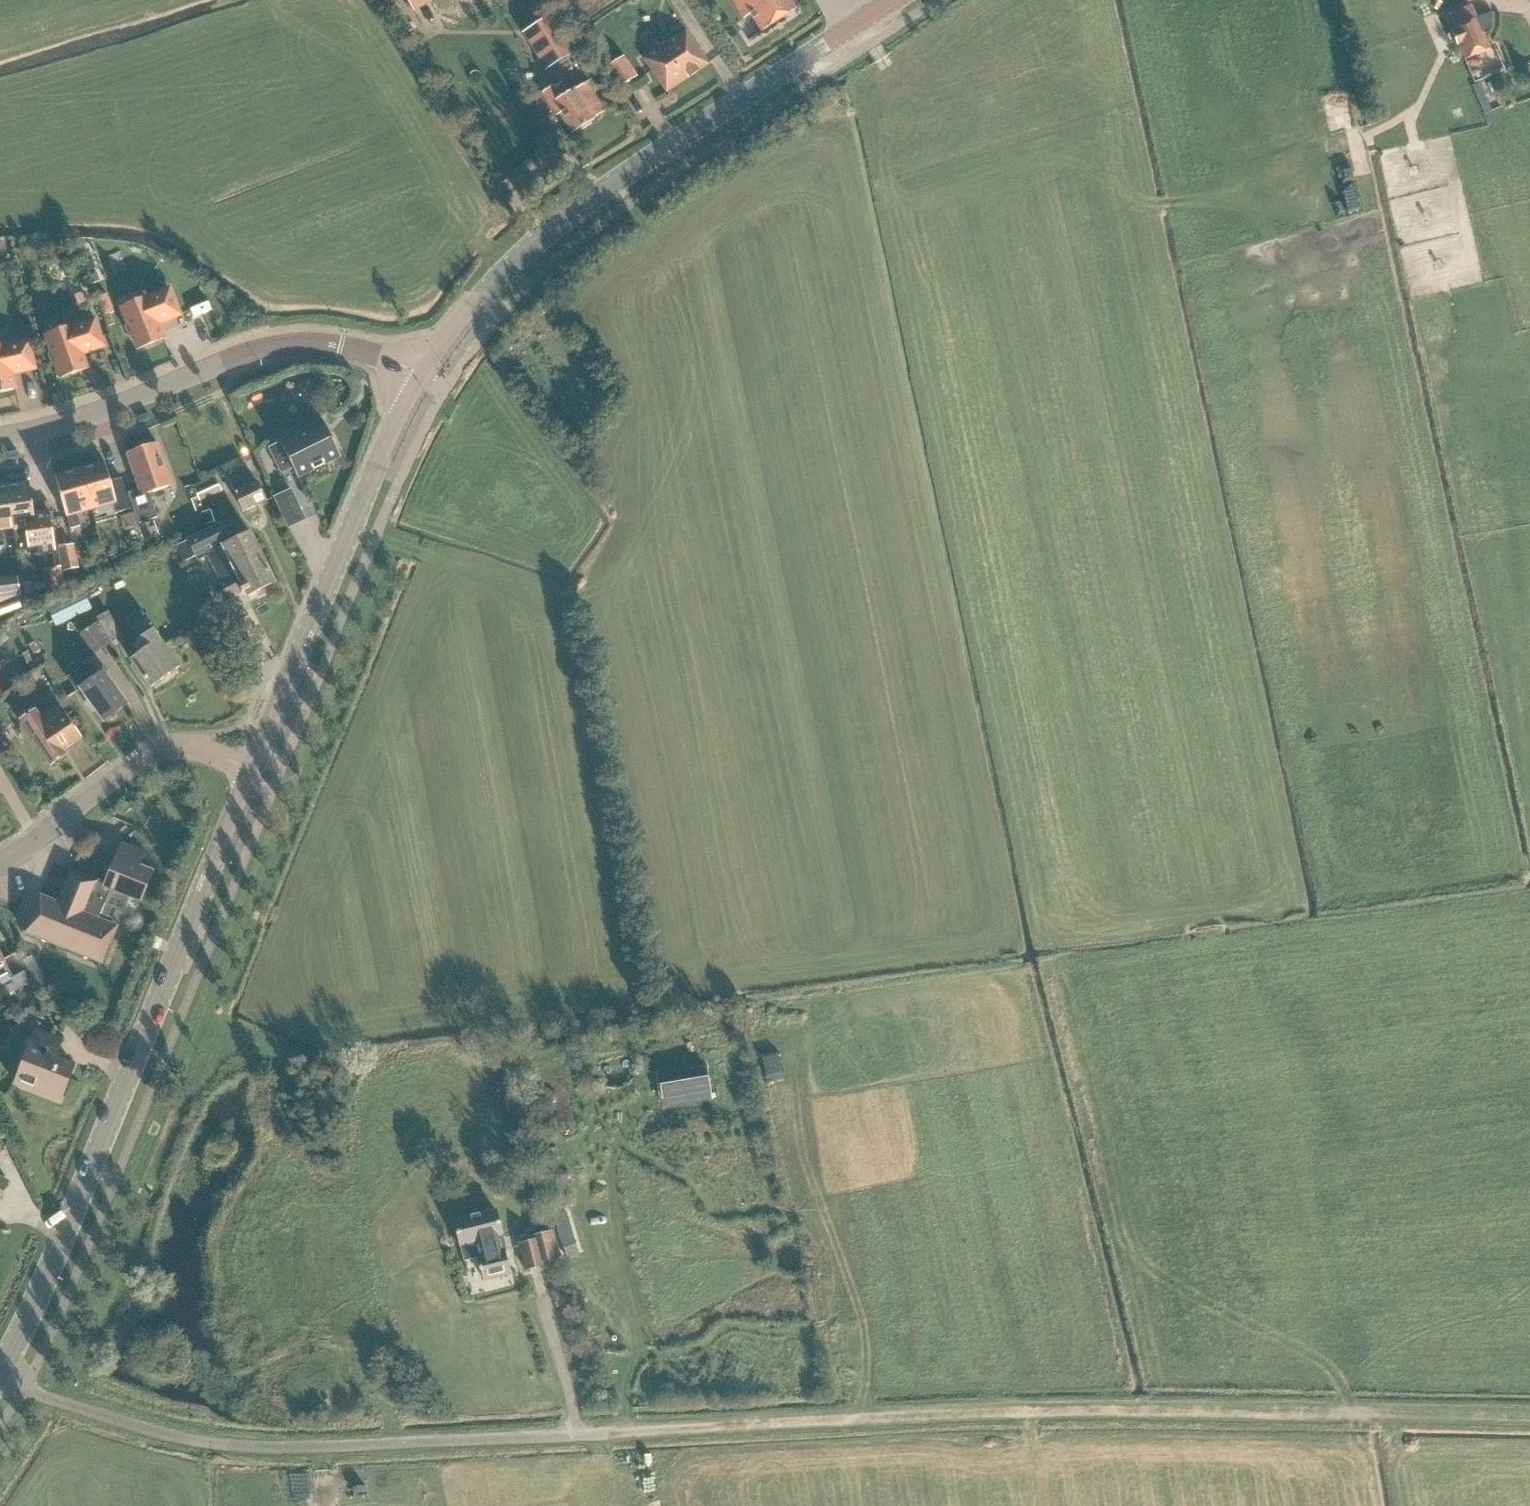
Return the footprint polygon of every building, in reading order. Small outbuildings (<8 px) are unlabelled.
[(796,10),(789,0),(731,0),(743,19),(750,14),(761,32),(796,10)] [(1450,27),(1462,55),(1488,44),(1478,22),(1470,3),(1450,11),(1456,24),(1450,27)] [(386,14),(390,21),(397,16),(393,10),(386,14)] [(551,16),(523,33),(546,70),(574,53),(551,16)] [(666,92),(709,64),(686,30),(644,58),(666,92)] [(624,57),(607,68),(620,88),(637,77),(624,57)] [(572,135),(605,115),(586,83),(562,98),(555,85),(541,93),(554,115),(558,112),(572,135)] [(75,265),(79,275),(86,273),(82,262),(75,265)] [(85,266),(88,273),(96,270),(93,262),(85,266)] [(89,276),(92,284),(100,282),(97,273),(89,276)] [(147,297),(122,307),(129,324),(126,325),(125,327),(127,332),(129,333),(132,332),(139,349),(164,339),(158,324),(180,315),(169,290),(148,299),(147,297)] [(85,292),(75,295),(80,311),(91,307),(85,292)] [(98,298),(105,317),(111,315),(114,313),(107,294),(98,298)] [(56,364),(62,381),(87,372),(82,357),(104,350),(96,324),(74,331),(73,330),(47,338),(53,355),(51,356),(49,359),(51,363),(53,365),(56,364)] [(15,389),(12,374),(34,369),(29,342),(6,347),(5,346),(0,347),(0,393),(15,389)] [(297,479),(340,457),(323,421),(307,429),(306,425),(290,433),(292,437),(280,443),(269,449),(281,473),(292,468),(297,479)] [(138,524),(157,518),(149,493),(171,486),(156,443),(127,453),(139,490),(128,494),(138,524)] [(79,469),(91,510),(113,504),(116,514),(130,510),(121,479),(110,482),(104,462),(79,469)] [(77,514),(91,510),(79,469),(54,476),(66,517),(67,517),(70,529),(80,526),(77,514)] [(255,482),(251,473),(241,478),(245,487),(233,492),(242,511),(265,501),(256,482),(255,482)] [(222,492),(216,479),(194,490),(200,502),(222,492)] [(29,483),(7,486),(14,529),(25,528),(29,555),(55,551),(50,511),(34,513),(29,483)] [(14,529),(7,486),(0,487),(0,547),(4,547),(1,531),(14,529)] [(290,491),(274,498),(287,527),(303,520),(290,491)] [(210,512),(202,514),(206,526),(214,524),(210,512)] [(187,540),(197,560),(207,555),(219,580),(218,581),(227,600),(245,592),(247,596),(275,583),(250,532),(239,537),(231,519),(187,540)] [(153,522),(139,527),(144,542),(158,537),(153,522)] [(79,568),(73,544),(58,547),(63,572),(79,568)] [(0,580),(0,602),(20,593),(18,578),(0,580)] [(62,581),(46,583),(47,593),(63,591),(62,581)] [(122,637),(110,612),(98,617),(110,643),(122,637)] [(142,616),(129,626),(137,638),(151,629),(142,616)] [(94,654),(108,645),(94,625),(81,634),(94,654)] [(131,660),(150,688),(179,667),(153,630),(133,644),(140,654),(131,660)] [(83,666),(67,678),(78,692),(81,689),(104,721),(106,720),(110,721),(113,720),(116,718),(117,716),(118,711),(126,705),(104,673),(107,671),(97,656),(83,666)] [(0,704),(0,731),(12,724),(0,704)] [(79,738),(63,714),(61,716),(55,707),(40,717),(35,711),(21,721),(50,765),(65,755),(62,750),(79,738)] [(123,843),(116,858),(116,857),(105,884),(71,870),(58,903),(40,895),(38,900),(36,904),(31,917),(25,933),(102,965),(117,927),(110,924),(122,895),(141,903),(153,873),(139,867),(146,852),(123,843)] [(162,942),(157,940),(153,949),(159,951),(162,942)] [(5,996),(30,983),(24,972),(12,978),(4,962),(5,962),(0,952),(0,986),(5,996)] [(37,988),(45,984),(32,957),(24,961),(37,988)] [(70,1076),(74,1066),(55,1058),(62,1040),(37,1030),(15,1084),(60,1102),(61,1098),(70,1076)] [(706,1068),(659,1076),(662,1097),(710,1089),(706,1068)] [(8,1181),(0,1177),(0,1199),(8,1181)] [(455,1220),(465,1260),(479,1256),(485,1279),(498,1276),(510,1273),(504,1250),(507,1249),(504,1238),(497,1209),(455,1220)] [(518,1245),(524,1271),(535,1269),(540,1267),(544,1266),(543,1262),(560,1258),(552,1231),(535,1236),(536,1240),(518,1245)]
